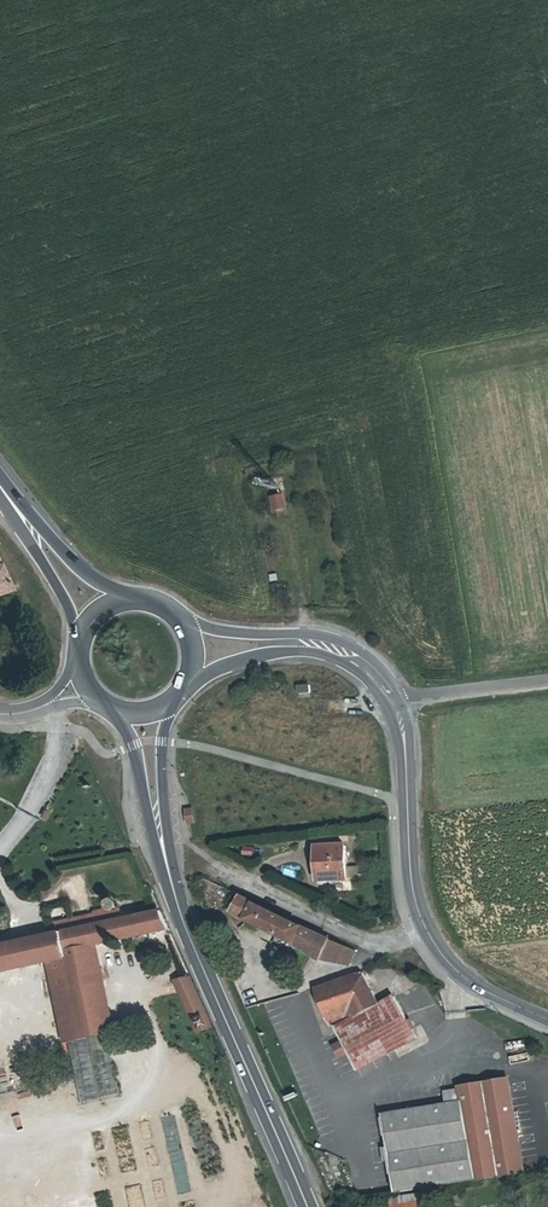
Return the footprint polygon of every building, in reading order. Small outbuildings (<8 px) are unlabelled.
[(286,509),(284,496),(273,498),(276,511),(286,509)] [(310,685),(298,686),(299,694),(311,692),(310,685)] [(196,808),(188,809),(190,823),(198,822),(196,808)] [(343,853),(317,857),(321,891),(347,887),(343,853)] [(234,898),(227,914),(239,919),(246,924),(293,946),(323,966),(341,968),(346,957),(352,959),(354,953),(315,938),(234,898)] [(160,911),(122,919),(120,908),(95,913),(96,915),(67,921),(69,931),(58,933),(1,946),(0,946),(0,972),(49,961),(92,952),(91,946),(168,929),(160,911)] [(56,924),(58,933),(69,931),(67,921),(56,924)] [(92,952),(49,961),(67,1042),(70,1042),(107,1033),(110,1033),(92,952)] [(346,957),(341,968),(351,970),(352,959),(346,957)] [(190,978),(176,982),(198,1032),(212,1027),(190,978)] [(367,978),(352,983),(321,994),(333,1031),(340,1029),(361,1074),(420,1043),(398,1001),(382,1009),(367,978)] [(107,1033),(70,1042),(83,1105),(121,1097),(107,1033)] [(448,1098),(449,1111),(384,1120),(389,1152),(392,1166),(397,1201),(524,1180),(511,1087),(448,1098)] [(392,1166),(389,1152),(383,1153),(385,1167),(392,1166)]
